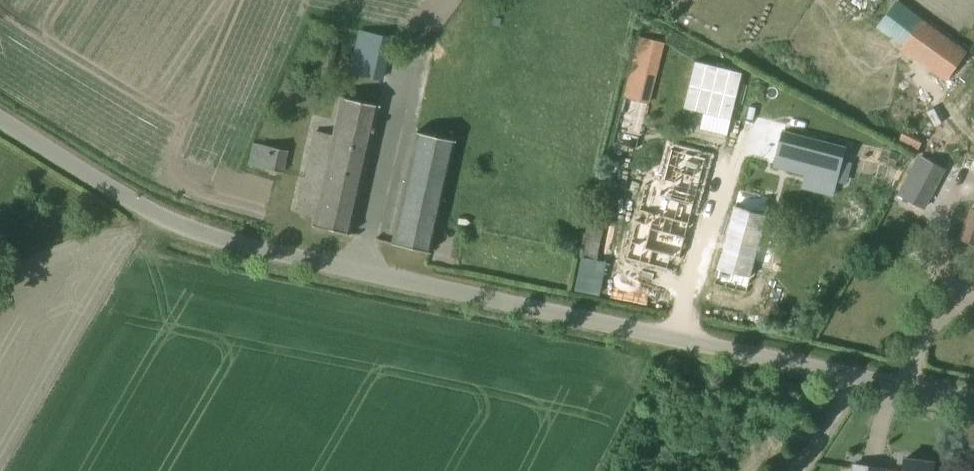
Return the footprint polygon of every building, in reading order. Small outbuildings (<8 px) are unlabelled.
[(901,49),(947,80),(967,50),(922,19),(901,49)] [(358,27),(350,72),(382,78),(392,34),(358,27)] [(637,148),(664,42),(641,36),(614,142),(637,148)] [(416,132),(391,244),(428,252),(453,139),(471,61),(435,53),(416,132)] [(696,61),(685,107),(704,112),(731,119),(743,73),(696,61)] [(316,131),(297,213),(313,216),(311,226),(349,234),(379,105),(341,96),(332,135),(316,131)] [(897,141),(918,151),(924,137),(903,127),(897,141)] [(787,128),(777,165),(838,183),(849,145),(787,128)] [(283,172),(287,150),(253,142),(248,165),(283,172)] [(630,244),(626,258),(643,262),(665,269),(669,255),(678,257),(680,258),(683,258),(708,158),(673,148),(665,179),(660,177),(646,187),(640,211),(649,213),(647,223),(636,220),(630,244)] [(922,154),(920,159),(900,195),(923,206),(944,165),(922,154)] [(804,185),(795,212),(855,232),(864,205),(804,185)] [(596,195),(580,256),(582,256),(597,260),(611,198),(596,195)] [(737,205),(715,283),(746,292),(755,262),(768,214),(737,205)] [(960,238),(973,243),(973,206),(972,205),(960,238)] [(582,256),(575,290),(600,295),(603,283),(595,281),(597,271),(605,273),(607,261),(597,260),(582,256)] [(935,461),(905,457),(903,470),(934,470),(935,461)]
